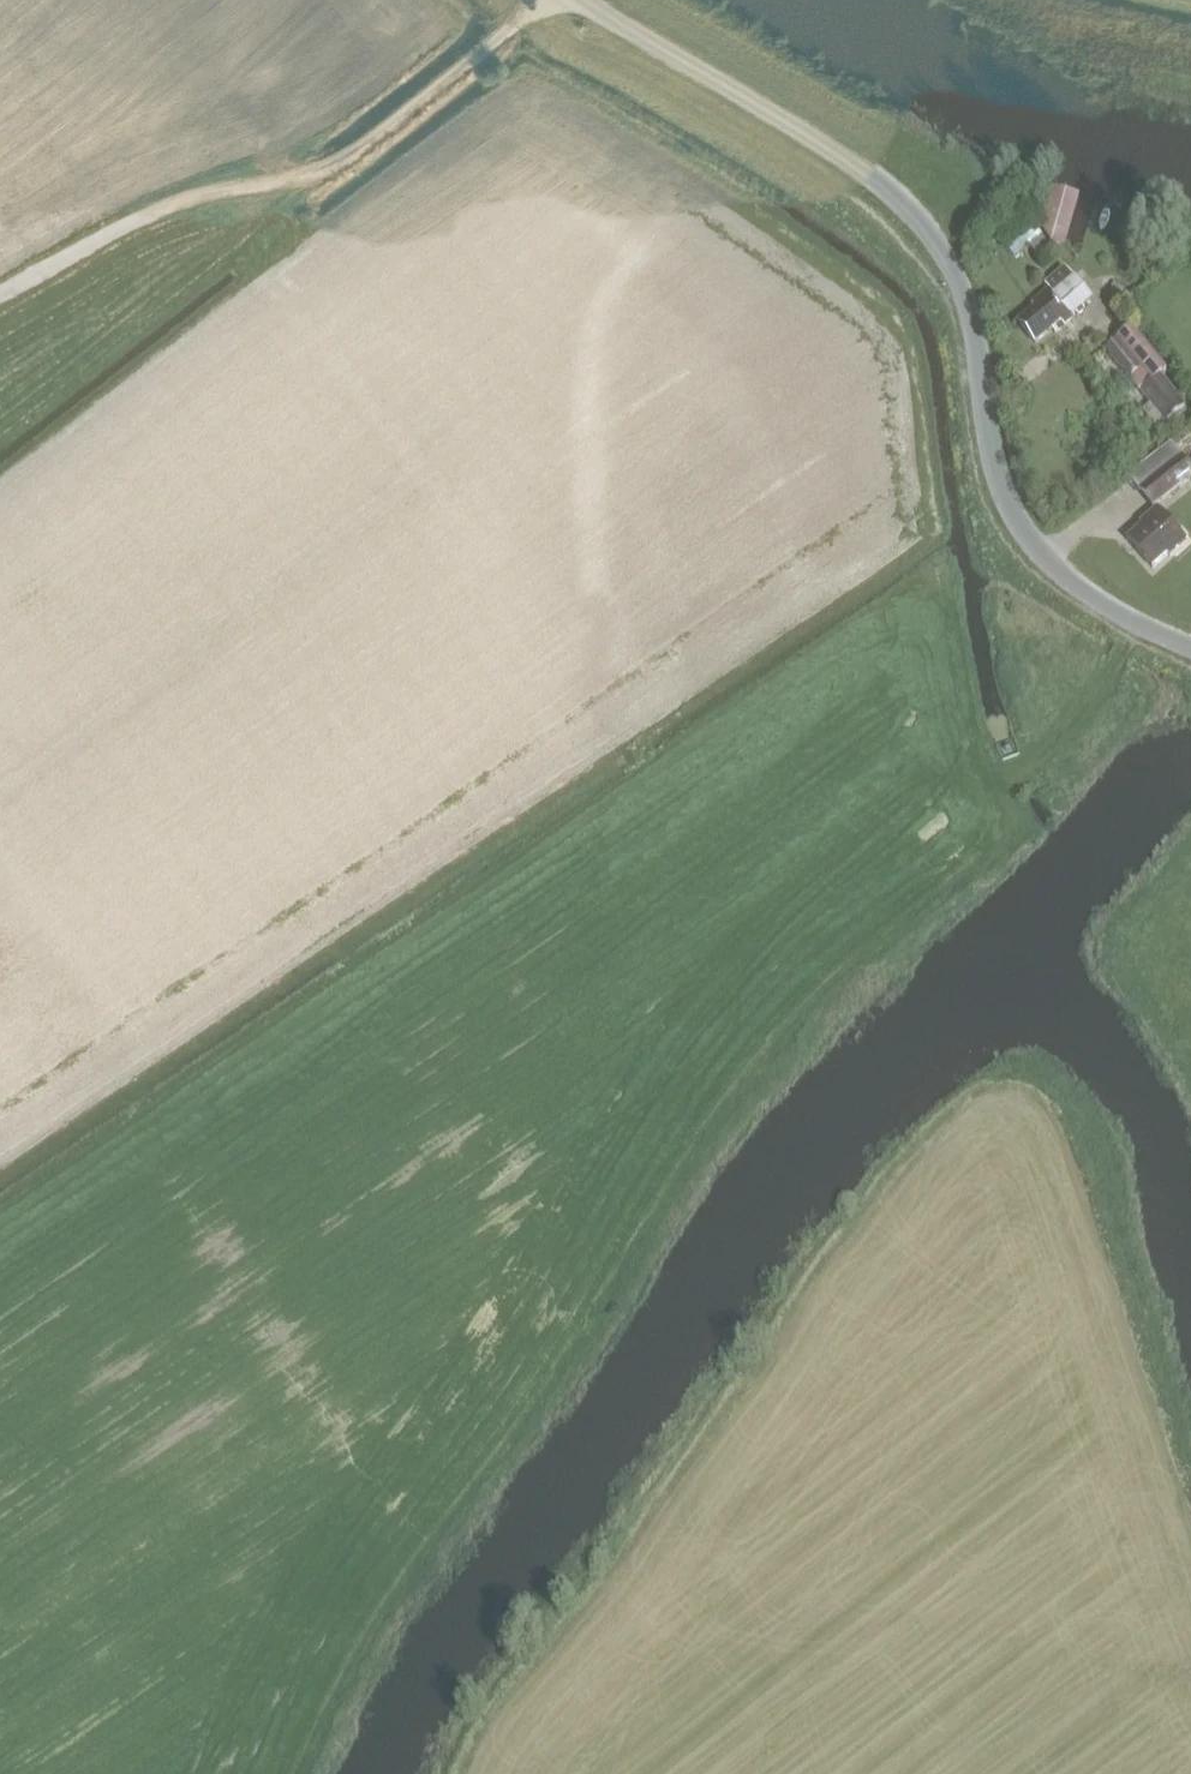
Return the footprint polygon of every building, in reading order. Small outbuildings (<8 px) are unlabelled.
[(1035,238),(1063,246),(1077,195),(1050,187),(1035,238)] [(1074,317),(1080,312),(1078,309),(1087,302),(1061,270),(1042,285),(1048,291),(1030,306),(1033,310),(1016,323),(1033,344),(1049,330),(1052,334),(1070,320),(1068,317),(1072,314),(1074,317)] [(1155,429),(1186,407),(1151,360),(1149,362),(1126,333),(1104,350),(1102,352),(1147,404),(1139,410),(1155,429)] [(1151,508),(1190,477),(1190,472),(1169,444),(1126,477),(1151,508)] [(1183,541),(1154,509),(1138,523),(1140,525),(1124,539),(1149,567),(1165,553),(1167,555),(1183,541)]
